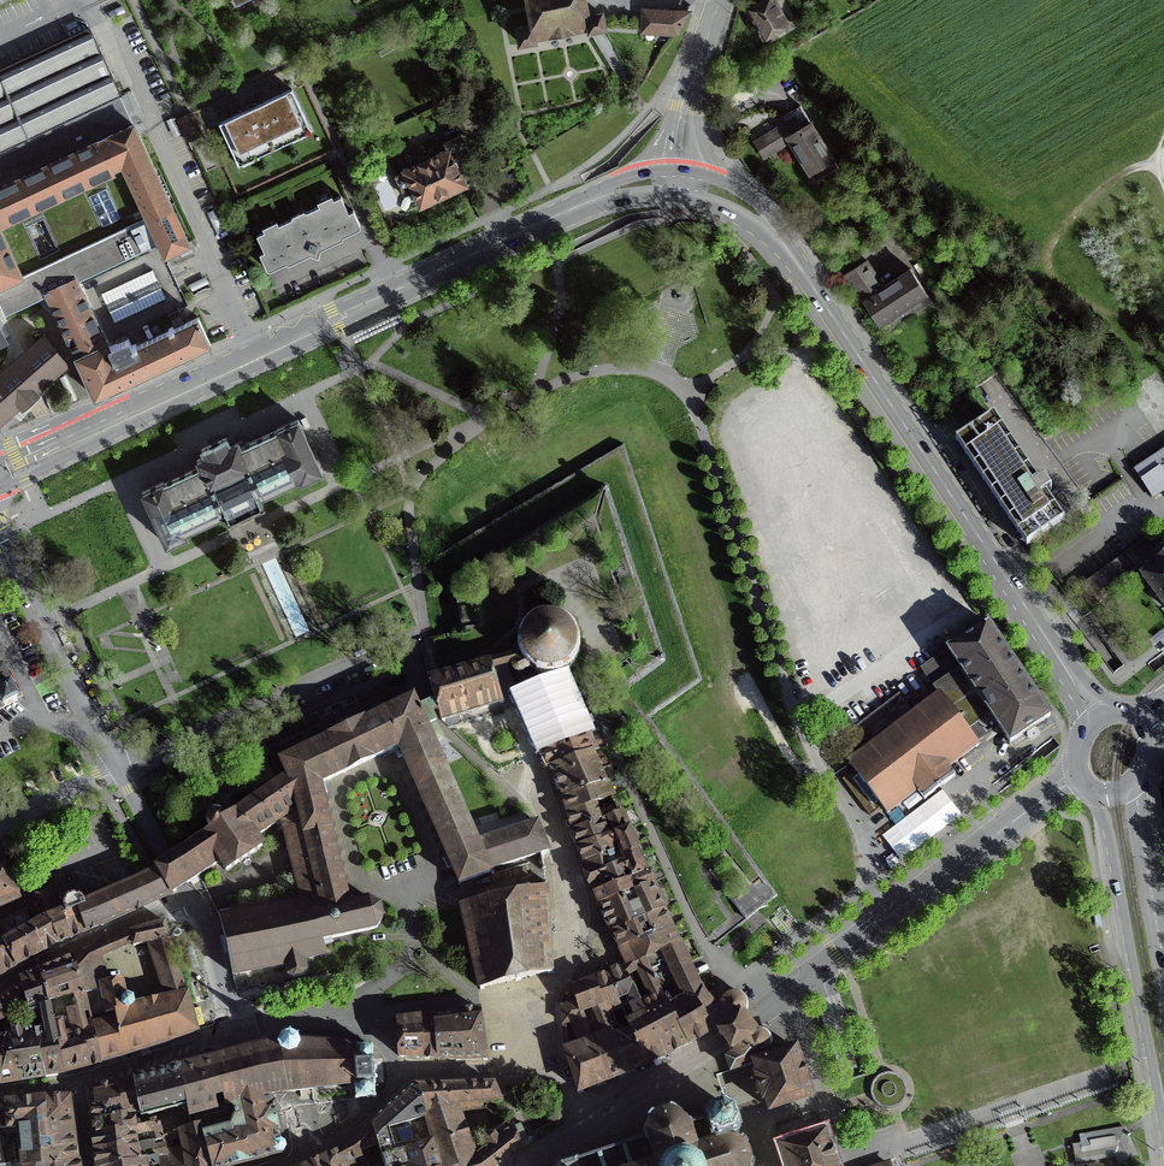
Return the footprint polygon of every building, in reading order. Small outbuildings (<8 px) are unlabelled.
[(530,28),(517,30),(519,44),(534,42),(533,38),(587,28),(588,31),(590,31),(601,29),(603,28),(602,26),(600,14),(587,16),(584,0),(525,0),(530,28)] [(773,0),(761,0),(763,4),(748,12),(763,38),(787,24),(773,0)] [(686,18),(687,15),(688,14),(686,13),(642,11),(641,29),(641,32),(676,34),(686,18)] [(134,118),(92,28),(0,72),(0,305),(4,314),(46,294),(73,353),(94,397),(210,342),(198,317),(190,321),(137,346),(136,344),(132,346),(128,338),(110,346),(106,337),(79,279),(158,242),(165,254),(192,241),(134,118)] [(218,123),(236,163),(308,131),(291,91),(254,107),(218,123)] [(198,130),(191,114),(177,120),(185,136),(198,130)] [(798,123),(794,118),(779,127),(754,143),(763,158),(789,142),(814,183),(828,174),(830,178),(838,173),(836,169),(838,168),(807,118),(798,123)] [(433,200),(479,178),(460,137),(444,144),(447,151),(394,177),(403,197),(413,192),(420,207),(423,205),(428,206),(431,204),(433,200)] [(360,226),(352,211),(348,213),(340,197),(332,200),(331,203),(328,205),(325,204),(306,213),(303,212),(291,217),(290,220),(271,229),(270,232),(266,233),(264,232),(256,236),(263,252),(259,255),(266,270),(269,271),(285,263),(288,264),(303,258),(304,255),(306,253),(317,258),(320,250),(321,246),(323,245),(326,246),(341,239),(342,237),(359,229),(360,226)] [(213,227),(219,224),(213,211),(207,214),(213,227)] [(932,303),(910,270),(883,287),(866,261),(844,276),(868,310),(879,325),(911,304),(916,313),(932,303)] [(152,269),(101,293),(114,321),(165,298),(152,269)] [(30,393),(49,376),(66,362),(44,336),(11,365),(0,374),(0,419),(30,393)] [(70,401),(77,398),(67,374),(59,377),(70,401)] [(1037,483),(993,416),(955,441),(1009,523),(1026,547),(1064,522),(1045,495),(1051,491),(1043,479),(1037,483)] [(163,483),(140,493),(165,546),(187,536),(185,532),(224,514),(228,522),(263,506),(259,498),(298,480),(300,483),(322,473),(297,420),(275,430),(276,432),(240,448),(237,442),(229,445),(226,438),(200,450),(204,457),(196,461),(199,468),(163,484),(163,483)] [(1134,471),(1152,497),(1163,490),(1163,451),(1134,471)] [(1139,573),(1163,608),(1163,550),(1148,562),(1150,565),(1139,573)] [(1092,609),(1132,576),(1131,575),(1136,569),(1131,563),(1126,555),(1119,561),(1118,560),(1076,590),(1092,609)] [(522,662),(526,666),(532,671),(539,674),(546,676),(554,675),(558,674),(564,671),(570,667),(574,662),(577,655),(579,649),(579,642),(577,635),(575,629),(570,623),(565,619),(559,616),(552,614),(545,614),(538,615),(532,619),(526,623),(521,630),(518,638),(517,646),(519,655),(519,657),(520,659),(521,660),(522,662)] [(1034,728),(1050,717),(987,624),(947,651),(920,669),(937,695),(938,694),(941,697),(940,698),(975,743),(979,740),(973,731),(980,726),(988,721),(994,730),(998,727),(1009,744),(1025,733),(1026,735),(1031,732),(1035,730),(1034,728)] [(1163,638),(1163,629),(1147,642),(1152,648),(1163,638)] [(503,701),(520,698),(546,686),(544,681),(542,679),(540,679),(539,679),(530,682),(530,681),(521,685),(515,683),(508,664),(516,663),(517,662),(519,662),(520,662),(522,662),(521,660),(520,659),(519,657),(519,655),(499,660),(489,663),(466,670),(466,669),(452,673),(452,674),(427,681),(434,701),(431,703),(428,704),(432,713),(435,712),(437,710),(441,721),(442,722),(444,722),(444,720),(475,710),(499,703),(500,704),(504,703),(503,701)] [(525,669),(526,666),(522,662),(520,662),(519,662),(517,662),(516,663),(515,666),(514,669),(516,671),(518,673),(521,673),(524,672),(525,669)] [(17,701),(1,670),(0,670),(0,710),(17,701)] [(605,783),(592,752),(584,734),(576,714),(561,681),(558,674),(554,675),(557,682),(546,686),(520,698),(528,717),(534,731),(539,741),(542,750),(547,761),(550,768),(556,781),(563,797),(563,798),(605,783)] [(897,726),(890,732),(851,762),(850,761),(847,763),(850,767),(850,766),(859,777),(851,784),(860,796),(868,807),(876,800),(885,812),(884,812),(887,816),(890,813),(889,812),(917,791),(922,798),(921,798),(923,802),(927,799),(926,798),(937,790),(951,779),(952,780),(955,777),(953,774),(952,775),(947,768),(975,747),(975,748),(978,746),(975,743),(940,698),(941,697),(938,694),(937,695),(932,698),(933,699),(897,726)] [(890,732),(897,726),(894,723),(910,710),(899,695),(845,736),(857,751),(887,728),(890,732)] [(294,795),(320,784),(387,752),(398,746),(441,843),(458,884),(490,873),(489,870),(547,851),(537,823),(477,843),(434,743),(443,739),(441,735),(431,713),(432,713),(428,704),(418,709),(412,697),(328,737),(279,761),(286,778),(294,795)] [(294,795),(286,778),(237,811),(225,819),(223,815),(219,813),(215,813),(210,814),(207,817),(206,822),(206,826),(209,830),(178,851),(168,857),(155,867),(155,868),(171,893),(173,892),(173,893),(184,886),(189,882),(191,881),(191,880),(195,877),(196,878),(198,877),(197,876),(219,861),(226,871),(262,847),(255,837),(281,821),(284,834),(301,900),(319,897),(321,907),(348,902),(348,898),(346,892),(340,869),(341,869),(340,864),(339,864),(320,784),(294,795)] [(564,800),(568,812),(570,821),(573,830),(575,838),(578,846),(581,855),(583,863),(586,870),(588,877),(591,885),(594,893),(597,899),(599,904),(605,918),(611,932),(615,941),(618,949),(623,957),(627,965),(642,957),(653,951),(653,952),(678,941),(671,926),(664,910),(652,884),(647,873),(639,855),(634,844),(628,829),(620,812),(617,805),(616,805),(613,806),(614,807),(598,814),(595,804),(610,798),(609,798),(612,797),(605,783),(563,798),(563,800),(564,800)] [(19,898),(3,862),(0,863),(0,906),(19,898)] [(4,972),(10,969),(16,965),(28,958),(42,951),(43,952),(44,952),(44,951),(48,949),(48,948),(50,946),(53,945),(57,942),(64,940),(70,938),(70,937),(71,939),(72,938),(71,937),(77,935),(86,931),(86,932),(88,931),(88,930),(94,928),(100,925),(101,927),(103,926),(103,924),(159,899),(171,893),(155,868),(139,879),(113,893),(84,904),(82,899),(79,897),(74,896),(69,897),(66,899),(64,901),(62,906),(62,911),(59,912),(55,902),(50,891),(36,897),(46,917),(32,925),(24,911),(0,924),(0,974),(4,972)] [(547,890),(547,886),(514,894),(513,892),(496,896),(497,898),(465,905),(465,903),(461,904),(480,990),(483,989),(483,988),(515,980),(515,982),(518,981),(520,981),(520,979),(547,973),(547,975),(552,973),(552,968),(550,968),(549,951),(551,951),(550,944),(549,944),(548,920),(549,920),(549,917),(547,917),(546,891),(547,890)] [(382,918),(379,906),(368,899),(358,901),(352,902),(348,902),(321,907),(319,897),(301,900),(218,916),(225,946),(232,975),(244,973),(284,964),(287,975),(292,978),(302,976),(303,975),(307,971),(305,959),(325,954),(322,941),(370,930),(375,929),(382,918)] [(1096,929),(1100,928),(1096,907),(1092,908),(1096,929)] [(179,993),(186,992),(164,922),(131,931),(130,933),(132,945),(132,946),(150,944),(165,991),(178,988),(179,993)] [(101,958),(132,945),(130,933),(111,940),(90,950),(73,957),(83,991),(84,994),(99,990),(110,986),(101,958)] [(667,1006),(688,1043),(699,1037),(711,1030),(692,994),(702,989),(698,984),(678,941),(653,952),(653,951),(642,957),(658,988),(658,989),(660,993),(667,1006)] [(49,1008),(75,1002),(73,993),(83,991),(73,957),(40,971),(39,970),(48,1000),(49,1008)] [(622,968),(629,981),(638,976),(649,999),(660,993),(658,989),(658,988),(642,957),(627,965),(622,968)] [(632,1007),(640,1004),(637,999),(638,999),(633,988),(629,981),(622,968),(606,975),(616,1001),(618,1000),(623,1012),(628,1023),(637,1019),(632,1007)] [(49,1008),(48,1000),(39,970),(37,971),(37,972),(22,981),(21,979),(21,980),(29,1013),(32,1027),(44,1076),(64,1073),(52,1026),(49,1008)] [(613,1016),(623,1012),(618,1000),(616,1001),(606,975),(594,980),(601,1003),(601,1004),(600,1005),(611,1030),(618,1027),(613,1016)] [(5,1034),(32,1027),(29,1013),(21,980),(17,981),(18,983),(0,997),(0,1013),(2,1019),(1,1019),(3,1026),(5,1034)] [(594,980),(572,988),(574,995),(576,1002),(577,1002),(580,1011),(601,1003),(594,980)] [(99,990),(84,994),(83,994),(89,1013),(91,1021),(91,1024),(101,1063),(127,1055),(137,1052),(151,1048),(165,1043),(179,1038),(197,1031),(186,992),(179,993),(167,996),(167,997),(133,1005),(132,999),(126,996),(125,997),(123,984),(110,986),(99,990)] [(757,1029),(752,1031),(752,1021),(745,1013),(746,1012),(747,1010),(747,1006),(747,1004),(746,1001),(744,998),(742,996),(738,994),(734,993),(730,993),(726,995),(723,990),(720,986),(707,996),(704,992),(702,989),(692,994),(711,1030),(715,1031),(717,1031),(718,1032),(717,1032),(723,1042),(731,1050),(730,1055),(726,1058),(730,1071),(753,1063),(778,1054),(776,1046),(770,1048),(771,1044),(771,1040),(769,1036),(767,1033),(764,1031),(760,1030),(758,1030),(757,1029)] [(83,991),(73,993),(75,1002),(78,1012),(82,1028),(90,1066),(101,1063),(91,1024),(91,1021),(89,1013),(83,994),(84,994),(83,991)] [(649,999),(640,1004),(632,1007),(637,1019),(628,1023),(630,1030),(621,1034),(618,1027),(611,1030),(590,1040),(566,1051),(569,1063),(568,1063),(573,1080),(575,1079),(577,1088),(575,1089),(578,1095),(583,1093),(582,1090),(600,1083),(605,1081),(623,1073),(626,1072),(626,1074),(628,1073),(629,1073),(628,1071),(630,1070),(646,1064),(657,1059),(664,1056),(665,1056),(676,1050),(688,1043),(667,1006),(660,993),(649,999)] [(566,1000),(566,1002),(567,1005),(576,1002),(574,995),(569,996),(567,997),(566,1000)] [(75,1002),(49,1008),(52,1026),(64,1073),(90,1066),(82,1028),(78,1012),(75,1002)] [(560,1006),(566,1051),(590,1040),(580,1011),(577,1002),(576,1002),(567,1005),(560,1006)] [(580,1011),(590,1040),(611,1030),(600,1005),(601,1004),(601,1003),(580,1011)] [(476,1010),(435,1017),(420,1019),(402,1021),(401,1021),(397,1021),(398,1025),(399,1052),(398,1053),(398,1057),(403,1058),(403,1056),(413,1057),(422,1058),(430,1058),(437,1058),(456,1060),(458,1060),(462,1061),(462,1060),(482,1059),(482,1061),(487,1061),(486,1056),(485,1056),(479,1013),(480,1012),(479,1009),(476,1009),(476,1010)] [(44,1076),(32,1027),(5,1034),(7,1042),(18,1080),(44,1076)] [(133,1081),(139,1113),(140,1117),(186,1106),(191,1127),(181,1129),(178,1130),(179,1133),(180,1138),(183,1149),(173,1151),(166,1152),(165,1152),(166,1156),(172,1155),(186,1152),(188,1165),(232,1165),(264,1158),(264,1157),(281,1153),(283,1151),(285,1148),(284,1145),(283,1143),(281,1142),(279,1141),(278,1141),(276,1135),(280,1134),(278,1128),(280,1127),(279,1126),(278,1126),(277,1121),(278,1120),(278,1119),(276,1119),(273,1105),(269,1105),(267,1095),(311,1088),(355,1083),(355,1084),(354,1084),(354,1087),(355,1086),(356,1097),(355,1097),(355,1100),(358,1100),(358,1098),(372,1097),(372,1098),(375,1098),(375,1095),(374,1095),(374,1091),(373,1085),(374,1085),(374,1082),(373,1082),(375,1081),(375,1080),(376,1079),(375,1064),(373,1064),(373,1062),(372,1062),(373,1062),(373,1059),(371,1059),(371,1053),(372,1053),(371,1049),(372,1049),(372,1046),(369,1047),(359,1048),(359,1047),(356,1047),(353,1047),(308,1044),(299,1043),(297,1037),(297,1036),(289,1033),(281,1036),(279,1041),(276,1041),(276,1043),(258,1046),(257,1044),(254,1045),(254,1048),(133,1080),(133,1081)] [(7,1042),(1,1043),(0,1040),(0,1084),(0,1083),(18,1080),(7,1042)] [(811,1096),(795,1048),(778,1054),(753,1063),(757,1073),(754,1073),(763,1101),(766,1100),(769,1110),(811,1096)] [(902,1103),(904,1100),(905,1097),(906,1093),(906,1090),(906,1086),(904,1083),(903,1080),(900,1077),(897,1075),(894,1074),(890,1073),(887,1073),(883,1074),(880,1075),(877,1077),(874,1079),(873,1082),(871,1085),(870,1088),(870,1092),(870,1096),(872,1099),(874,1102),(876,1105),(879,1107),(882,1108),(886,1109),(889,1109),(893,1109),(896,1107),(899,1106),(902,1103)] [(139,1113),(133,1081),(117,1085),(93,1090),(93,1089),(90,1090),(91,1093),(92,1103),(92,1107),(92,1110),(93,1121),(94,1132),(94,1135),(139,1127),(139,1126),(138,1122),(134,1123),(131,1120),(127,1121),(126,1116),(139,1113)] [(425,1113),(457,1111),(466,1109),(466,1104),(500,1101),(493,1083),(450,1085),(417,1086),(425,1113)] [(373,1121),(371,1119),(378,1144),(385,1165),(440,1165),(425,1113),(417,1086),(411,1088),(407,1091),(373,1121)] [(43,1138),(42,1128),(44,1128),(44,1114),(45,1114),(44,1097),(42,1097),(42,1098),(0,1102),(0,1134),(4,1133),(4,1128),(18,1127),(21,1163),(21,1164),(21,1165),(33,1165),(40,1165),(38,1153),(38,1138),(43,1138)] [(73,1136),(73,1131),(68,1100),(69,1100),(69,1097),(66,1097),(54,1097),(45,1097),(44,1097),(45,1114),(44,1114),(44,1128),(42,1128),(43,1138),(38,1138),(38,1153),(40,1165),(33,1165),(77,1165),(77,1163),(77,1160),(75,1151),(75,1148),(74,1139),(73,1136)] [(753,1164),(750,1163),(750,1159),(749,1154),(747,1150),(745,1146),(746,1145),(742,1141),(740,1143),(738,1141),(738,1142),(735,1141),(734,1138),(733,1136),(736,1135),(736,1133),(737,1131),(739,1130),(732,1110),(730,1111),(728,1110),(727,1108),(708,1114),(708,1116),(707,1118),(690,1124),(690,1123),(688,1124),(687,1122),(686,1122),(682,1118),(677,1114),(678,1114),(675,1113),(676,1111),(670,1109),(670,1112),(666,1112),(661,1113),(657,1115),(654,1117),(652,1115),(650,1118),(647,1122),(645,1127),(644,1133),(644,1139),(577,1161),(577,1160),(557,1165),(752,1165),(753,1164)] [(425,1113),(440,1165),(503,1165),(522,1151),(512,1128),(510,1130),(506,1124),(493,1134),(487,1135),(484,1141),(484,1142),(472,1152),(457,1111),(425,1113)] [(562,1122),(559,1111),(553,1114),(556,1126),(562,1122)] [(347,1165),(355,1162),(352,1153),(378,1144),(371,1119),(353,1143),(331,1154),(327,1157),(329,1165),(348,1165),(347,1165)] [(139,1127),(94,1135),(95,1139),(96,1149),(136,1145),(161,1139),(158,1124),(139,1127)] [(1114,1158),(1118,1163),(1139,1155),(1130,1137),(1131,1136),(1129,1134),(1127,1135),(1125,1133),(1127,1131),(1125,1127),(1079,1134),(1080,1143),(1072,1145),(1075,1162),(1085,1163),(1114,1158)] [(823,1134),(781,1148),(788,1165),(834,1165),(823,1134)] [(166,1156),(165,1152),(161,1139),(136,1145),(96,1149),(97,1158),(97,1165),(119,1165),(144,1161),(157,1158),(166,1156)] [(157,1158),(159,1165),(188,1165),(186,1152),(172,1155),(166,1156),(157,1158)] [(327,1157),(307,1165),(329,1165),(327,1157)] [(144,1161),(144,1165),(159,1165),(157,1158),(144,1161)]
